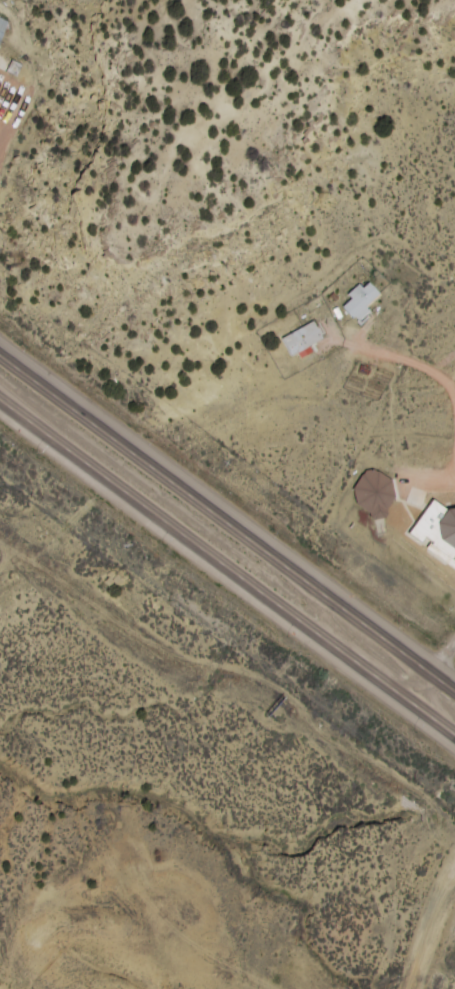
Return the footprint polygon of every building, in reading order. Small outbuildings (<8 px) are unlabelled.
[(10,18),(0,14),(0,43),(10,18)] [(3,109),(2,109),(21,61),(0,52),(0,115),(3,109)] [(352,301),(348,302),(351,318),(370,314),(368,302),(380,300),(377,283),(350,288),(352,301)] [(326,340),(316,321),(283,337),(292,356),(326,340)] [(396,507),(396,472),(359,472),(359,507),(396,507)] [(445,509),(446,548),(454,547),(454,508),(445,509)]
